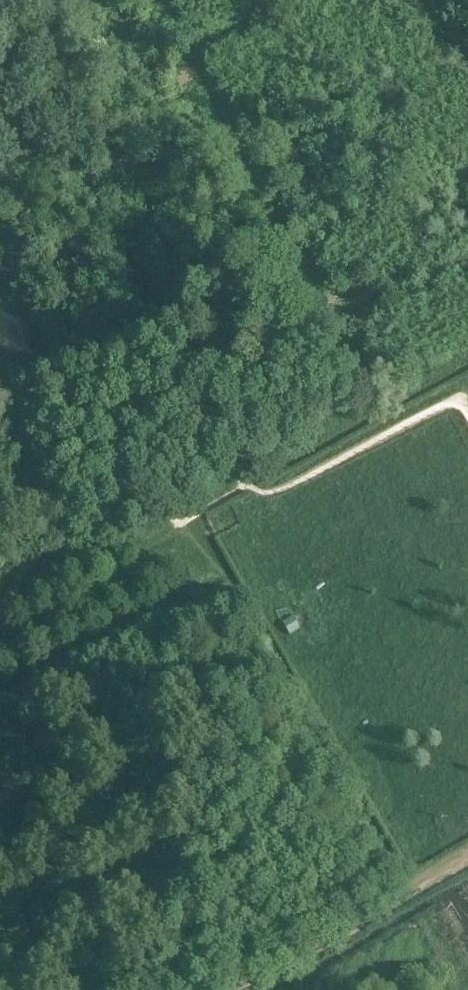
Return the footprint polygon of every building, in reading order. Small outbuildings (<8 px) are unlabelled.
[(89,242),(79,236),(76,243),(86,248),(89,242)]
